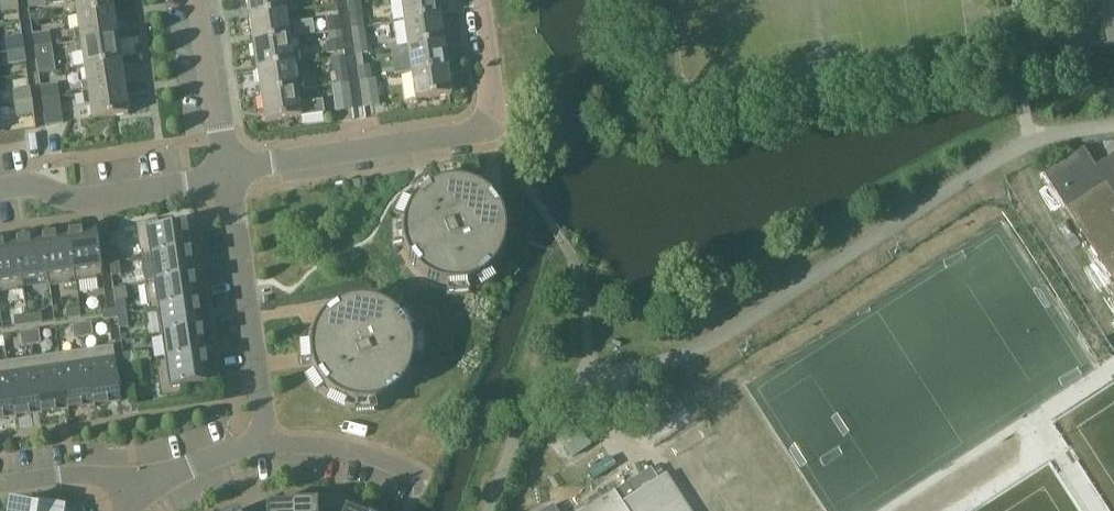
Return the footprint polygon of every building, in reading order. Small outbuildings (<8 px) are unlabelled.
[(18,0),(0,0),(0,2),(2,12),(19,9),(18,0)] [(75,0),(77,15),(113,10),(112,0),(53,0),(53,3),(75,0)] [(285,12),(297,10),(295,0),(246,0),(249,18),(285,12)] [(348,2),(352,28),(364,27),(360,0),(348,2)] [(403,21),(439,16),(437,0),(400,0),(403,21)] [(1102,21),(1105,45),(1113,44),(1113,0),(1099,0),(1102,21)] [(117,35),(113,10),(77,15),(79,29),(74,30),(76,41),(117,35)] [(312,20),(287,24),(285,12),(249,18),(253,43),(289,38),(289,39),(315,34),(312,20)] [(327,18),(328,32),(341,30),(339,16),(327,18)] [(439,16),(403,21),(407,48),(443,42),(439,16)] [(368,53),(364,27),(352,28),(356,55),(368,53)] [(345,51),(341,30),(328,32),(330,40),(326,43),(327,54),(345,51)] [(33,35),(35,47),(52,45),(50,32),(33,35)] [(5,38),(7,51),(25,49),(22,35),(5,38)] [(84,67),(120,62),(117,35),(76,41),(77,53),(82,52),(84,67)] [(291,51),(289,39),(289,38),(253,43),(256,70),(293,65),(293,64),(300,63),(298,50),(291,51)] [(443,42),(407,48),(411,74),(447,69),(443,42)] [(54,58),(52,45),(35,47),(37,60),(54,58)] [(27,62),(25,49),(7,51),(9,65),(27,62)] [(333,84),(333,85),(349,83),(345,56),(331,58),(333,71),(335,71),(337,83),(333,84)] [(81,82),(83,93),(124,88),(120,62),(84,67),(86,81),(81,82)] [(297,91),(293,65),(256,70),(260,96),(297,91)] [(358,67),(360,82),(376,79),(376,78),(371,78),(369,65),(358,67)] [(447,69),(411,74),(415,101),(450,95),(447,69)] [(364,107),(380,105),(376,79),(360,82),(364,107)] [(337,111),(353,109),(349,83),(333,85),(337,111)] [(40,86),(42,99),(60,97),(58,84),(40,86)] [(13,90),(15,104),(32,101),(30,87),(13,90)] [(91,120),(128,115),(124,88),(83,93),(84,105),(89,105),(91,120)] [(322,100),(298,103),(297,91),(260,96),(264,122),(300,117),(325,113),(322,100)] [(63,123),(60,97),(42,99),(46,126),(63,123)] [(34,114),(32,101),(15,104),(17,117),(34,114)] [(1075,202),(1089,224),(1081,230),(1113,281),(1113,175),(1075,202)] [(449,181),(441,184),(428,189),(418,196),(410,205),(405,217),(402,233),(404,249),(410,261),(421,273),(434,282),(446,285),(461,285),(475,280),(489,271),(498,259),(504,248),(506,232),(502,217),(498,204),(488,195),(474,186),(459,182),(449,181)] [(160,221),(138,225),(143,258),(188,251),(184,224),(161,228),(160,221)] [(97,231),(70,235),(76,280),(103,277),(97,231)] [(70,235),(43,239),(49,277),(50,284),(76,280),(70,235)] [(43,239),(17,243),(23,280),(49,277),(43,239)] [(0,245),(0,292),(24,288),(23,280),(17,243),(0,245)] [(110,263),(120,261),(118,248),(108,249),(110,263)] [(188,251),(143,258),(147,284),(192,277),(188,251)] [(120,261),(110,263),(112,276),(122,275),(120,261)] [(192,277),(147,284),(151,312),(159,311),(158,309),(196,303),(192,277)] [(338,307),(325,315),(314,331),(310,350),(313,369),(320,384),(331,393),(351,403),(377,402),(397,391),(408,376),(412,360),(411,336),(404,322),(390,309),(370,301),(353,300),(338,307)] [(116,303),(117,310),(118,316),(128,314),(126,301),(116,303)] [(196,303),(158,309),(159,311),(162,335),(200,330),(196,303)] [(66,309),(67,318),(81,316),(80,307),(66,309)] [(117,310),(102,312),(103,320),(118,318),(118,316),(117,310)] [(29,324),(43,322),(42,312),(28,315),(29,324)] [(130,327),(128,314),(118,316),(118,318),(120,328),(130,327)] [(29,324),(28,315),(14,317),(15,326),(29,324)] [(94,336),(92,322),(82,323),(84,337),(94,336)] [(75,339),(84,337),(82,323),(73,325),(75,339)] [(41,343),(39,329),(30,331),(32,345),(41,343)] [(200,330),(162,335),(166,359),(166,361),(203,356),(200,330)] [(23,346),(32,345),(30,331),(21,332),(23,346)] [(113,346),(86,350),(95,405),(121,400),(113,346)] [(86,350),(60,354),(68,409),(95,405),(86,350)] [(133,352),(124,353),(126,367),(135,366),(133,352)] [(60,354),(34,358),(42,412),(68,409),(60,354)] [(166,359),(158,360),(163,396),(185,392),(184,386),(207,383),(203,356),(166,361),(166,359)] [(34,358),(8,361),(16,416),(42,412),(34,358)] [(0,363),(0,419),(16,416),(8,361),(0,363)] [(135,366),(126,367),(128,381),(137,379),(135,367),(135,366)] [(661,392),(642,406),(657,427),(677,413),(661,392)] [(575,422),(558,434),(574,458),(592,445),(575,422)] [(666,473),(659,478),(652,467),(626,483),(583,510),(691,510),(666,473)] [(291,502),(291,503),(292,503),(293,510),(318,510),(317,501),(291,502)]
